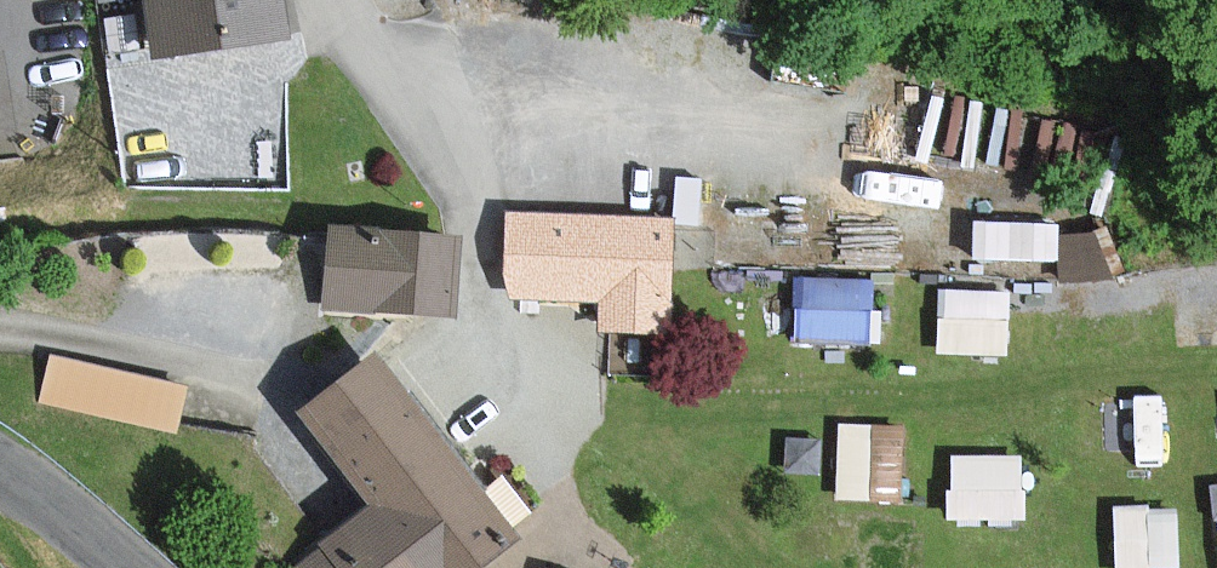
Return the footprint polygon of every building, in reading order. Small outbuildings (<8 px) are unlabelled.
[(159,49),(282,29),(277,0),(151,0),(159,49)] [(658,334),(661,223),(507,219),(505,297),(596,300),(595,333),(658,334)] [(442,320),(447,244),(327,237),(323,304),(381,307),(380,316),(442,320)] [(874,335),(876,278),(793,276),(791,333),(874,335)] [(1004,346),(1007,280),(936,278),(934,344),(1004,346)] [(177,392),(48,361),(38,400),(168,431),(177,392)] [(496,550),(359,370),(294,419),(366,513),(293,567),(472,567),(496,550)] [(902,491),(904,414),(834,412),(831,489),(902,491)] [(947,442),(945,508),(1020,510),(1022,444),(947,442)] [(1180,558),(1172,492),(1105,500),(1113,566),(1180,558)]
